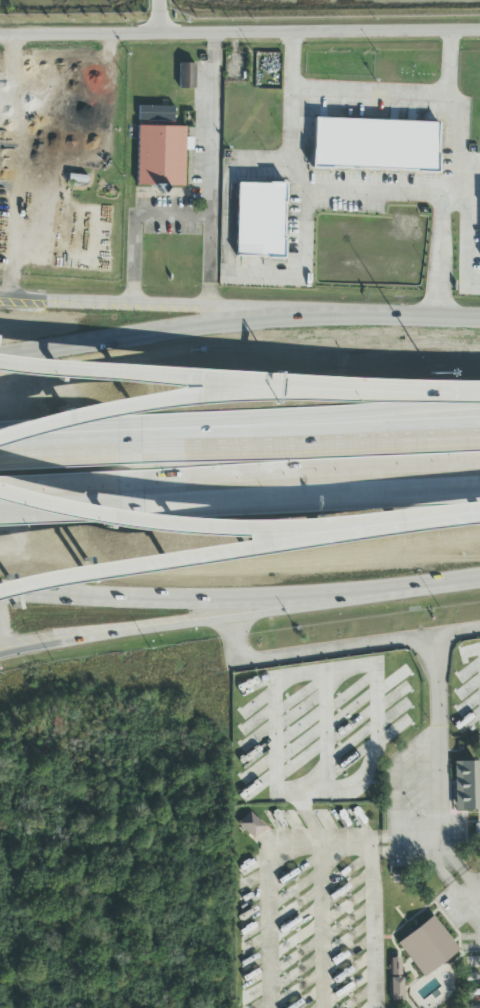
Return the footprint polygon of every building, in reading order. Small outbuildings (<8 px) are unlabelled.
[(195,90),(195,64),(179,64),(178,89),(195,90)] [(174,107),(139,106),(138,121),(173,122),(174,107)] [(310,166),(312,118),(436,123),(434,171),(310,166)] [(184,188),(185,127),(136,126),(136,187),(184,188)] [(234,255),(235,182),(282,183),(280,257),(234,255)] [(454,761),(470,760),(476,760),(477,777),(479,777),(479,782),(477,783),(477,809),(455,810),(454,761)] [(265,828),(251,813),(239,824),(253,839),(265,828)] [(397,944),(423,978),(459,951),(433,917),(397,944)] [(390,977),(400,976),(400,959),(390,959),(390,977)] [(404,1001),(403,978),(390,978),(391,1002),(404,1001)]
